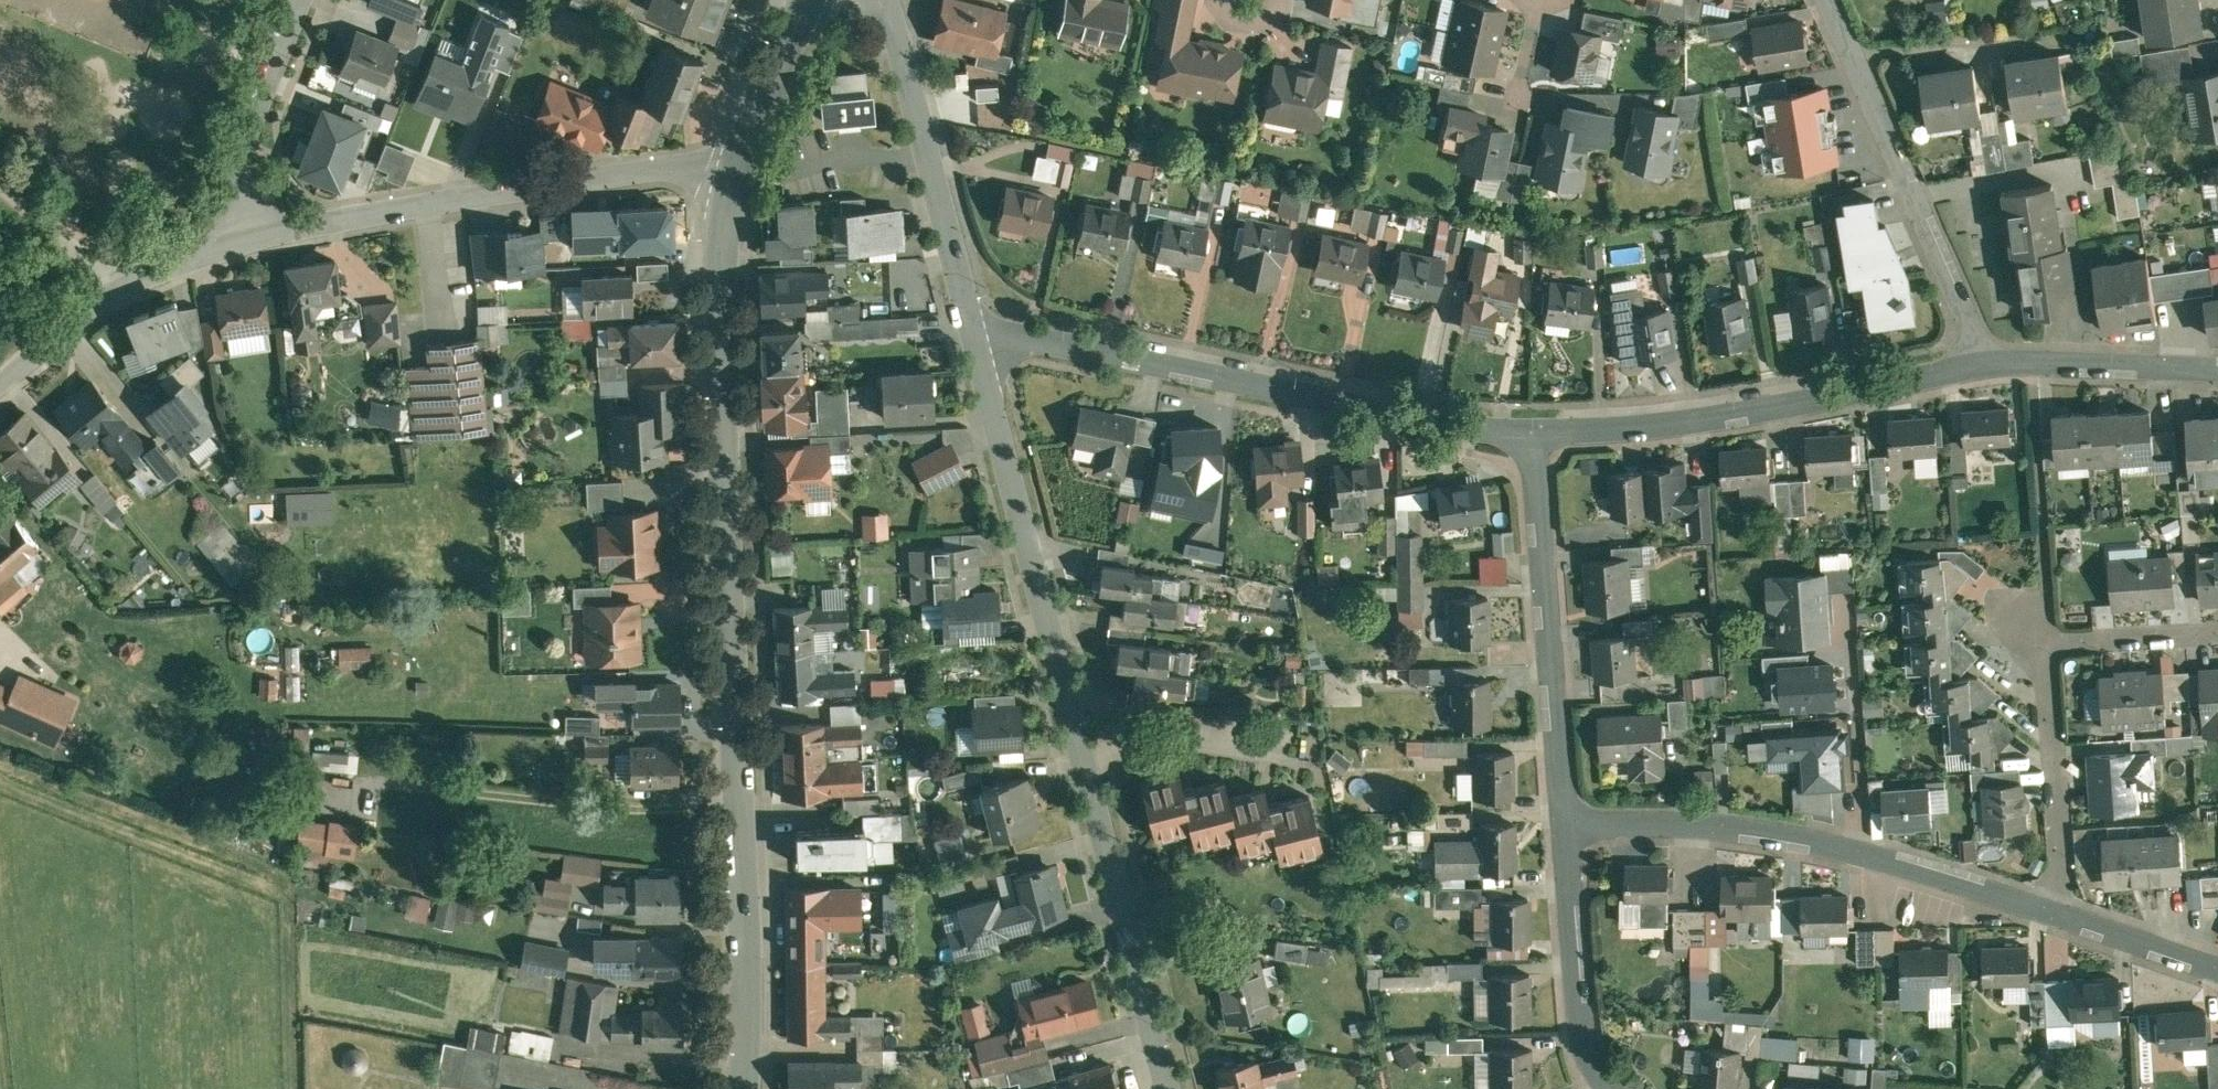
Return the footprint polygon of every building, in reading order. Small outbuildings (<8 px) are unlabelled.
[(367,1),(413,20),(420,2),(416,0),(367,0),(367,1)] [(624,16),(630,0),(583,0),(624,16)] [(649,11),(714,36),(728,0),(653,0),(649,11)] [(952,0),(946,0),(936,39),(980,51),(994,55),(995,51),(1005,13),(952,0)] [(1062,31),(1120,43),(1128,5),(1105,0),(1068,0),(1062,31)] [(1153,3),(1166,6),(1191,11),(1193,0),(1154,0),(1153,3)] [(1310,2),(1349,10),(1351,0),(1310,0),(1310,2)] [(1460,0),(1453,30),(1499,41),(1506,10),(1460,0)] [(1660,13),(1687,18),(1686,0),(1662,0),(1660,13)] [(1687,18),(1702,21),(1706,0),(1686,0),(1687,18)] [(2151,39),(2202,31),(2198,0),(2145,0),(2151,39)] [(1200,43),(1185,40),(1191,11),(1166,6),(1159,37),(1172,39),(1168,59),(1162,63),(1160,72),(1164,77),(1163,81),(1176,83),(1181,91),(1198,95),(1205,89),(1227,94),(1234,90),(1240,57),(1236,51),(1223,48),(1216,52),(1204,50),(1200,43)] [(1624,18),(1585,10),(1581,31),(1600,35),(1599,37),(1619,41),(1624,18)] [(1747,17),(1708,23),(1711,40),(1750,33),(1747,17)] [(476,24),(465,54),(492,64),(488,76),(493,65),(507,28),(509,24),(499,20),(494,31),(476,24)] [(419,31),(395,21),(389,37),(413,46),(419,31)] [(1803,21),(1756,29),(1762,67),(1809,59),(1807,48),(1809,46),(1807,34),(1804,32),(1803,21)] [(507,28),(493,65),(508,71),(523,34),(507,28)] [(1581,31),(1562,28),(1554,71),(1570,74),(1573,79),(1582,81),(1587,78),(1607,82),(1607,81),(1591,77),(1599,37),(1600,35),(1581,31)] [(1660,29),(1660,54),(1684,53),(1684,29),(1660,29)] [(397,47),(356,30),(339,73),(356,80),(360,71),(384,80),(397,47)] [(1499,41),(1453,30),(1446,61),(1492,71),(1499,41)] [(2140,35),(2111,39),(2114,57),(2142,53),(2143,53),(2140,35)] [(1317,73),(1277,65),(1273,81),(1269,84),(1266,96),(1269,101),(1266,115),(1298,122),(1319,126),(1326,93),(1342,96),(1353,46),(1324,40),(1317,73)] [(2143,53),(2142,53),(2147,87),(2189,81),(2191,80),(2191,79),(2197,78),(2196,76),(2192,45),(2143,53)] [(703,63),(662,47),(642,101),(681,116),(683,117),(703,63)] [(1015,56),(995,51),(994,55),(980,51),(977,63),(1011,72),(1015,56)] [(2057,52),(2028,57),(2027,56),(2007,59),(2015,111),(2049,106),(2050,115),(2055,118),(2066,117),(2069,112),(2059,51),(2057,51),(2057,52)] [(461,63),(435,53),(416,102),(437,110),(439,106),(471,119),(488,76),(492,64),(465,54),(461,63)] [(1974,65),(1922,73),(1930,120),(1931,120),(1931,116),(1960,112),(1961,116),(1982,112),(1974,65)] [(864,71),(834,74),(836,94),(824,95),(827,121),(842,119),(843,122),(858,121),(858,118),(874,116),(871,91),(866,91),(864,71)] [(1477,77),(1447,71),(1444,86),(1472,92),(1474,92),(1477,77)] [(2196,76),(2197,78),(2191,79),(2191,80),(2189,81),(2197,136),(2217,133),(2217,72),(2196,76)] [(988,78),(954,85),(959,109),(993,102),(988,78)] [(613,108),(552,85),(537,124),(546,128),(546,130),(548,130),(548,128),(561,133),(561,135),(563,136),(563,134),(599,147),(606,129),(605,129),(613,108)] [(1472,92),(1444,86),(1440,106),(1452,108),(1468,111),(1472,92)] [(1705,90),(1688,93),(1677,93),(1673,113),(1679,114),(1677,123),(1697,127),(1705,90)] [(642,101),(619,92),(613,108),(605,129),(606,129),(639,143),(642,135),(654,140),(658,128),(674,134),(681,116),(642,101)] [(340,113),(323,107),(311,140),(313,141),(302,171),(340,186),(348,166),(360,171),(365,159),(350,153),(361,123),(377,129),(382,115),(345,101),(340,113)] [(1673,113),(1641,107),(1629,163),(1650,167),(1649,173),(1653,178),(1665,181),(1670,177),(1672,171),(1671,171),(1674,157),(1671,153),(1672,153),(1671,152),(1677,123),(1679,114),(1673,113)] [(1468,111),(1452,108),(1448,127),(1447,127),(1443,147),(1465,151),(1462,164),(1500,172),(1501,172),(1504,157),(1510,130),(1482,124),(1484,114),(1468,111)] [(1606,143),(1612,114),(1586,109),(1582,129),(1587,130),(1586,139),(1606,143)] [(524,122),(496,111),(485,139),(513,150),(524,122)] [(1298,122),(1266,115),(1265,120),(1268,124),(1293,129),(1297,127),(1298,122)] [(1582,129),(1550,122),(1538,179),(1559,183),(1558,189),(1562,194),(1574,196),(1579,193),(1580,187),(1583,173),(1580,169),(1580,168),(1586,139),(1587,130),(1582,129)] [(2000,128),(1980,131),(1987,169),(2007,166),(2003,140),(2000,128)] [(2031,135),(2003,140),(2007,166),(2035,161),(2031,135)] [(415,153),(386,142),(377,165),(389,170),(386,177),(404,183),(415,153)] [(2117,146),(2089,152),(2095,185),(2113,182),(2131,179),(2117,146)] [(1504,157),(1501,172),(1500,172),(1495,196),(1511,199),(1512,199),(1519,161),(1519,160),(1504,157)] [(1074,160),(1060,158),(1055,181),(1069,184),(1074,160)] [(355,184),(367,188),(377,163),(365,159),(360,171),(355,184)] [(1535,164),(1519,161),(1512,199),(1527,202),(1535,164)] [(1152,177),(1137,174),(1132,197),(1147,200),(1152,177)] [(1233,179),(1219,176),(1214,199),(1228,202),(1233,179)] [(2131,179),(2113,182),(2119,218),(2141,214),(2137,191),(2131,179)] [(2051,182),(2006,189),(2017,254),(2025,253),(2061,247),(2051,182)] [(1053,195),(1010,186),(1002,222),(1045,232),(1053,195)] [(1310,197),(1296,194),(1291,216),(1305,219),(1310,197)] [(866,196),(842,197),(842,213),(851,213),(851,212),(867,211),(866,196)] [(1849,212),(1841,213),(1852,290),(1866,288),(1872,330),(1922,323),(1915,274),(1891,225),(1885,226),(1881,198),(1847,203),(1849,212)] [(1131,212),(1088,203),(1080,239),(1124,248),(1131,212)] [(669,205),(573,211),(575,248),(594,247),(623,245),(623,247),(674,244),(673,210),(669,205)] [(812,205),(781,206),(782,219),(769,220),(770,251),(781,250),(801,249),(801,248),(800,236),(814,235),(812,205)] [(867,211),(851,212),(851,213),(853,247),(901,245),(900,209),(867,211)] [(1388,212),(1374,210),(1369,232),(1383,235),(1388,212)] [(558,213),(541,214),(543,230),(543,240),(559,239),(558,213)] [(1291,227),(1248,218),(1240,254),(1242,254),(1236,279),(1276,287),(1282,262),(1284,262),(1291,227)] [(1210,229),(1165,220),(1158,255),(1202,265),(1210,229)] [(1465,229),(1452,226),(1447,248),(1461,251),(1465,229)] [(543,230),(472,234),(475,271),(544,267),(543,240),(543,230)] [(1369,243),(1325,234),(1318,269),(1361,278),(1369,243)] [(1530,239),(1516,239),(1516,262),(1530,262),(1530,239)] [(1602,242),(1587,243),(1589,266),(1604,264),(1602,242)] [(1497,247),(1477,243),(1472,271),(1475,271),(1469,301),(1513,310),(1520,273),(1493,268),(1497,247)] [(1829,243),(1814,246),(1819,268),(1833,265),(1829,243)] [(2061,247),(2025,253),(2028,271),(2023,271),(2027,296),(2031,295),(2034,313),(2031,314),(2030,315),(2077,307),(2068,246),(2061,247)] [(594,247),(582,247),(583,265),(595,265),(594,247)] [(814,247),(801,248),(801,249),(781,250),(782,263),(815,262),(814,247)] [(1446,259),(1403,250),(1395,286),(1439,295),(1446,259)] [(1754,255),(1740,258),(1744,280),(1758,278),(1754,255)] [(891,258),(894,304),(925,302),(922,256),(891,258)] [(2147,256),(2095,264),(2104,325),(2107,325),(2106,324),(2125,320),(2126,322),(2139,320),(2139,318),(2155,316),(2155,318),(2157,317),(2154,301),(2154,299),(2150,274),(2147,256)] [(336,259),(318,262),(318,261),(305,264),(288,267),(294,304),(295,304),(296,317),(314,314),(316,331),(317,331),(334,329),(343,316),(363,313),(362,302),(350,292),(341,293),(336,259)] [(669,261),(638,263),(639,280),(670,278),(669,261)] [(2211,265),(2150,274),(2154,299),(2154,301),(2215,292),(2211,265)] [(1675,269),(1662,271),(1665,294),(1679,292),(1675,269)] [(805,271),(762,273),(764,313),(807,310),(808,310),(808,308),(807,298),(805,273),(805,271)] [(829,272),(805,273),(807,298),(816,298),(816,294),(830,293),(829,272)] [(632,274),(584,276),(585,315),(634,313),(632,274)] [(1594,287),(1551,282),(1546,319),(1590,324),(1594,287)] [(1827,284),(1792,289),(1795,308),(1792,309),(1796,335),(1834,328),(1827,284)] [(249,287),(235,289),(236,293),(221,295),(227,333),(269,327),(263,288),(250,290),(249,287)] [(1643,293),(1614,297),(1623,362),(1676,354),(1670,309),(1646,312),(1643,293)] [(2206,299),(2212,336),(2217,335),(2217,297),(2206,299)] [(1744,298),(1708,304),(1711,322),(1708,323),(1713,348),(1751,342),(1744,298)] [(397,302),(367,305),(371,345),(402,341),(397,302)] [(860,302),(830,304),(830,307),(808,308),(808,310),(807,310),(807,320),(861,317),(882,316),(882,308),(861,309),(860,302)] [(480,305),(481,323),(508,321),(506,303),(480,305)] [(175,304),(130,321),(145,362),(190,345),(175,304)] [(314,314),(296,317),(301,349),(300,349),(300,350),(319,347),(317,331),(316,331),(314,314)] [(882,316),(861,317),(862,335),(919,332),(918,314),(882,316)] [(593,317),(562,319),(563,338),(594,337),(593,317)] [(807,320),(806,320),(807,330),(814,337),(862,335),(861,317),(807,320)] [(220,321),(204,323),(210,358),(225,355),(220,321)] [(508,321),(481,323),(483,343),(509,341),(508,321)] [(677,322),(634,324),(633,326),(610,327),(611,345),(599,346),(599,361),(626,360),(635,359),(679,357),(677,322)] [(799,329),(764,331),(765,351),(763,353),(762,355),(762,357),(762,360),(763,362),(764,365),(766,367),(766,371),(801,369),(801,368),(808,368),(807,346),(800,346),(799,329)] [(480,339),(429,344),(431,367),(409,369),(416,439),(490,431),(480,339)] [(163,382),(173,394),(182,386),(187,391),(204,376),(190,359),(163,382)] [(626,360),(599,361),(600,379),(626,378),(626,360)] [(801,369),(766,371),(767,382),(764,383),(765,411),(769,411),(770,423),(792,422),(804,421),(804,420),(803,413),(807,412),(805,388),(802,388),(801,369)] [(932,371),(883,373),(886,416),(886,417),(935,414),(932,371)] [(626,378),(600,379),(601,395),(627,394),(626,378)] [(143,444),(120,416),(121,415),(95,383),(60,411),(86,443),(102,430),(119,450),(135,437),(141,445),(143,444)] [(643,414),(615,416),(616,437),(621,437),(622,440),(626,439),(626,460),(667,458),(666,430),(683,429),(680,383),(641,385),(643,414)] [(151,412),(185,452),(204,435),(194,424),(206,414),(187,391),(182,386),(173,394),(151,412)] [(848,386),(817,388),(819,419),(819,433),(850,432),(848,386)] [(374,400),(371,424),(402,428),(405,404),(374,400)] [(1116,412),(1083,405),(1076,440),(1106,446),(1101,468),(1123,473),(1128,452),(1129,452),(1132,439),(1137,417),(1136,416),(1135,418),(1116,413),(1116,412)] [(2010,408),(1965,411),(1967,439),(1967,445),(1968,445),(2012,442),(2010,408)] [(2089,411),(2055,414),(2057,436),(2059,457),(2060,457),(2092,456),(2089,414),(2089,411)] [(2119,411),(2089,414),(2092,456),(2092,458),(2123,456),(2120,414),(2119,411)] [(2152,411),(2120,414),(2123,456),(2123,458),(2153,456),(2155,456),(2153,432),(2152,411)] [(0,435),(0,450),(13,466),(21,460),(28,469),(55,447),(27,413),(0,435)] [(1144,414),(1144,418),(1137,417),(1132,439),(1153,443),(1158,417),(1144,414)] [(2188,418),(2193,477),(2214,476),(2214,478),(2217,478),(2217,415),(2188,418)] [(1937,418),(1890,421),(1892,454),(1939,451),(1937,418)] [(819,419),(804,420),(804,421),(792,422),(792,435),(811,434),(819,433),(819,419)] [(1217,428),(1204,429),(1204,430),(1173,433),(1176,469),(1161,467),(1155,503),(1215,510),(1219,477),(1220,466),(1217,428)] [(2176,430),(2153,432),(2155,456),(2153,456),(2154,461),(2178,460),(2176,430)] [(1852,431),(1806,435),(1809,469),(1855,466),(1852,431)] [(819,433),(811,434),(812,445),(828,444),(828,451),(851,450),(850,432),(819,433)] [(2057,436),(2043,437),(2045,466),(2061,465),(2060,457),(2059,457),(2057,436)] [(1967,439),(1951,440),(1955,486),(1971,485),(1968,445),(1967,445),(1967,439)] [(1286,444),(1256,446),(1261,503),(1287,501),(1286,480),(1303,479),(1300,440),(1285,442),(1286,444)] [(176,463),(158,442),(145,452),(152,460),(162,472),(163,473),(176,463)] [(948,442),(916,458),(930,485),(962,470),(948,442)] [(812,445),(767,448),(769,492),(806,490),(807,494),(831,492),(828,451),(828,444),(812,445)] [(1767,446),(1722,450),(1725,484),(1771,479),(1767,446)] [(80,477),(55,447),(28,469),(21,475),(42,501),(63,483),(67,488),(80,477)] [(1885,454),(1869,455),(1872,492),(1889,491),(1885,454)] [(1367,461),(1335,464),(1339,499),(1330,500),(1333,526),(1344,525),(1351,518),(1368,516),(1366,497),(1383,495),(1380,458),(1367,459),(1367,461)] [(162,472),(152,460),(133,476),(142,488),(162,472)] [(1685,462),(1663,463),(1663,468),(1645,469),(1645,470),(1646,470),(1650,512),(1651,511),(1656,515),(1663,515),(1667,511),(1695,509),(1693,484),(1687,485),(1685,462)] [(1645,470),(1612,472),(1615,514),(1650,512),(1646,470),(1645,470)] [(119,501),(97,474),(84,485),(106,512),(119,501)] [(1466,483),(1437,487),(1442,524),(1486,517),(1480,478),(1466,481),(1466,483)] [(1805,478),(1790,479),(1793,514),(1808,513),(1805,478)] [(625,479),(589,481),(590,508),(626,506),(625,479)] [(1790,479),(1775,480),(1778,516),(1793,514),(1790,479)] [(1712,483),(1693,484),(1695,509),(1697,539),(1715,538),(1712,483)] [(2200,488),(2180,489),(2182,513),(2198,512),(2201,512),(2200,488)] [(331,492),(285,493),(287,525),(333,523),(331,492)] [(1315,497),(1300,498),(1300,534),(1315,534),(1314,521),(1315,521),(1315,497)] [(1136,521),(1140,503),(1123,499),(1119,517),(1136,521)] [(0,501),(0,610),(1,611),(28,588),(12,570),(39,546),(0,501)] [(2198,512),(2182,513),(2184,542),(2200,540),(2198,512)] [(656,513),(612,515),(613,544),(603,545),(604,566),(614,565),(614,567),(633,567),(635,571),(650,570),(652,565),(658,565),(657,545),(661,545),(660,518),(656,518),(656,513)] [(1394,515),(1380,515),(1380,551),(1395,551),(1394,515)] [(886,520),(867,521),(868,537),(887,535),(886,520)] [(85,532),(69,523),(59,541),(76,550),(85,532)] [(259,565),(222,523),(198,545),(235,586),(259,565)] [(988,531),(963,532),(963,545),(976,545),(976,546),(974,546),(975,555),(993,554),(988,531)] [(1187,539),(1184,554),(1221,562),(1224,547),(1187,539)] [(1644,543),(1613,545),(1614,558),(1628,557),(1628,564),(1646,563),(1644,543)] [(963,545),(914,548),(915,571),(917,598),(945,597),(978,595),(978,590),(977,575),(976,575),(975,555),(974,546),(976,546),(976,545),(963,545)] [(1131,551),(1100,545),(1098,564),(1102,565),(1102,563),(1129,566),(1131,551)] [(2185,549),(2169,550),(2170,556),(2171,556),(2173,580),(2187,579),(2185,549)] [(2199,554),(2203,602),(2217,601),(2217,553),(2199,554)] [(2141,565),(2111,567),(2114,605),(2138,603),(2138,601),(2174,598),(2173,580),(2171,556),(2170,556),(2140,558),(2141,565)] [(1614,558),(1589,560),(1592,609),(1631,606),(1628,564),(1628,557),(1614,558)] [(1943,557),(1909,560),(1911,584),(1926,583),(1927,599),(1949,597),(1953,597),(1953,594),(1963,583),(1944,566),(1943,557)] [(1970,573),(1952,557),(1943,557),(1944,566),(1963,583),(1970,573)] [(1164,576),(1134,572),(1135,567),(1129,566),(1102,563),(1102,565),(1099,589),(1126,592),(1126,591),(1161,596),(1161,594),(1164,576)] [(1855,564),(1824,566),(1825,575),(1827,574),(1829,591),(1856,588),(1855,564)] [(1508,568),(1484,568),(1484,580),(1508,580),(1508,568)] [(1423,570),(1400,570),(1400,584),(1423,584),(1423,570)] [(915,571),(894,572),(896,600),(917,598),(915,571)] [(1825,575),(1770,578),(1772,610),(1785,609),(1786,616),(1784,617),(1785,624),(1787,623),(1788,638),(1771,639),(1771,634),(1769,634),(1769,641),(1831,637),(1829,591),(1827,574),(1825,575)] [(613,583),(576,584),(576,605),(588,604),(614,603),(613,583)] [(1423,584),(1400,584),(1400,599),(1423,599),(1423,584)] [(530,589),(502,589),(503,613),(531,612),(530,589)] [(978,595),(945,597),(946,627),(946,628),(962,628),(977,627),(999,626),(998,612),(999,612),(998,602),(997,589),(978,590),(978,595)] [(1161,596),(1126,591),(1126,592),(1123,613),(1123,614),(1149,617),(1185,622),(1188,598),(1161,594),(1161,596)] [(1927,599),(1912,600),(1914,624),(1929,623),(1931,639),(1951,637),(1957,637),(1957,632),(1966,622),(1949,607),(1949,597),(1927,599)] [(1973,613),(1955,597),(1953,597),(1949,597),(1949,607),(1966,622),(1973,613)] [(1488,598),(1452,599),(1453,642),(1489,642),(1488,598)] [(1423,599),(1400,599),(1400,609),(1423,609),(1423,599)] [(614,603),(588,604),(591,658),(641,657),(641,629),(638,629),(636,601),(614,603)] [(846,603),(775,607),(777,652),(778,652),(814,650),(815,650),(814,628),(848,627),(847,604),(846,604),(846,603)] [(1149,617),(1123,614),(1123,613),(1112,611),(1110,626),(1147,630),(1149,617)] [(1655,618),(1626,620),(1627,636),(1636,635),(1636,636),(1656,634),(1655,618)] [(1147,630),(1110,626),(1108,641),(1122,643),(1122,641),(1146,644),(1147,630)] [(962,628),(946,628),(946,627),(944,627),(945,642),(962,641),(962,628)] [(1627,636),(1595,638),(1598,677),(1639,674),(1636,636),(1636,635),(1627,636)] [(1931,639),(1915,640),(1917,663),(1932,662),(1934,679),(1961,677),(1961,675),(1970,664),(1952,648),(1951,637),(1931,639)] [(1980,653),(1961,637),(1957,637),(1951,637),(1952,648),(1970,664),(1980,653)] [(1146,644),(1122,641),(1122,643),(1118,664),(1138,667),(1138,666),(1179,671),(1179,670),(1182,649),(1146,644)] [(137,642),(129,642),(124,646),(124,653),(128,659),(136,659),(141,654),(142,648),(137,642)] [(372,648),(339,649),(340,668),(373,666),(372,648)] [(814,650),(778,652),(780,695),(856,691),(855,669),(815,671),(814,650)] [(1810,652),(1782,654),(1783,667),(1811,665),(1810,652)] [(1811,665),(1783,667),(1784,677),(1775,678),(1776,696),(1785,695),(1786,705),(1836,702),(1835,689),(1837,689),(1836,676),(1834,676),(1833,664),(1811,665)] [(1179,671),(1138,666),(1138,667),(1135,689),(1135,691),(1160,694),(1166,695),(1166,690),(1196,693),(1199,673),(1179,670),(1179,671)] [(1450,666),(1410,666),(1410,682),(1450,682),(1450,666)] [(2217,670),(2203,671),(2205,702),(2207,733),(2217,732),(2217,670)] [(2190,671),(2176,672),(2178,698),(2192,697),(2190,671)] [(2163,672),(2132,674),(2135,725),(2167,723),(2166,710),(2164,673),(2163,672)] [(2176,672),(2164,673),(2166,710),(2173,710),(2172,699),(2178,698),(2176,672)] [(1726,693),(1724,673),(1686,675),(1688,696),(1726,693)] [(2132,674),(2102,676),(2105,727),(2135,725),(2132,674)] [(1961,677),(1934,679),(1935,702),(1952,701),(1953,719),(1979,717),(1978,713),(1990,703),(1973,688),(1971,676),(1961,677)] [(1999,693),(1978,676),(1971,676),(1973,688),(1990,703),(1999,693)] [(873,691),(905,689),(904,677),(872,678),(873,691)] [(14,693),(3,718),(56,741),(74,702),(51,692),(53,689),(45,685),(44,688),(21,678),(14,693)] [(277,679),(265,679),(264,697),(276,697),(277,679)] [(1489,679),(1455,680),(1456,725),(1490,725),(1489,679)] [(680,682),(636,683),(636,681),(600,681),(600,701),(636,700),(636,723),(680,722),(680,682)] [(14,693),(0,686),(0,717),(3,718),(14,693)] [(1160,694),(1135,691),(1135,689),(1129,689),(1127,707),(1159,709),(1160,694)] [(1015,692),(976,695),(977,709),(1016,707),(1015,692)] [(1688,697),(1671,699),(1673,727),(1690,726),(1688,697)] [(832,702),(832,720),(862,720),(862,702),(832,702)] [(2205,702),(2192,703),(2194,733),(2207,733),(2205,702)] [(977,709),(975,709),(977,748),(1023,745),(1020,707),(1016,707),(977,709)] [(1663,713),(1602,717),(1605,758),(1638,755),(1639,777),(1667,775),(1663,713)] [(2016,732),(1997,715),(1991,716),(1992,729),(2007,743),(2016,732)] [(602,717),(568,716),(568,732),(588,732),(601,733),(602,717)] [(1979,717),(1953,719),(1955,743),(1974,742),(1975,757),(2001,755),(2001,750),(2007,743),(1992,729),(1991,716),(1979,717)] [(1794,720),(1764,722),(1765,734),(1795,732),(1794,720)] [(862,722),(825,724),(824,723),(782,726),(784,761),(864,756),(864,755),(862,722)] [(895,727),(874,728),(874,740),(895,738),(895,727)] [(1765,734),(1764,734),(1765,757),(1804,754),(1806,786),(1843,784),(1840,729),(1795,732),(1765,734)] [(601,733),(588,732),(587,760),(610,760),(610,733),(601,733)] [(2168,737),(2132,739),(2133,753),(2152,752),(2152,755),(2169,754),(2168,737)] [(1468,739),(1425,740),(1425,755),(1468,754),(1468,739)] [(1728,740),(1715,740),(1717,771),(1730,770),(1728,740)] [(680,746),(633,745),(634,783),(679,784),(680,746)] [(347,754),(313,750),(311,765),(345,769),(347,754)] [(1515,751),(1476,751),(1477,797),(1514,797),(1513,764),(1515,764),(1515,751)] [(2133,753),(2091,756),(2094,811),(2138,808),(2137,785),(2154,784),(2152,755),(2152,752),(2133,753)] [(864,756),(784,761),(786,797),(830,794),(829,792),(865,791),(864,756)] [(980,766),(944,775),(947,788),(983,779),(980,766)] [(2017,781),(1988,784),(1992,830),(2026,828),(2024,810),(2027,807),(2028,802),(2028,799),(2026,796),(2024,794),(2022,768),(2016,769),(2017,781)] [(2016,769),(1987,771),(1988,784),(2017,781),(2016,769)] [(1265,789),(1230,798),(1226,782),(1185,792),(1180,774),(1143,783),(1156,835),(1192,826),(1196,844),(1237,833),(1241,851),(1278,841),(1282,858),(1324,848),(1311,796),(1269,806),(1265,789)] [(1029,776),(983,788),(996,837),(1041,825),(1040,823),(1038,824),(1031,796),(1033,795),(1028,779),(1029,778),(1029,776)] [(1886,778),(1871,779),(1873,806),(1886,805),(1885,791),(1887,790),(1886,778)] [(1887,790),(1885,791),(1886,805),(1888,826),(1901,825),(1901,827),(1915,826),(1914,825),(1934,823),(1931,787),(1887,790)] [(1797,810),(1836,811),(1836,789),(1797,788),(1797,810)] [(879,796),(844,798),(845,813),(886,811),(886,800),(879,801),(879,796)] [(1474,811),(1439,812),(1439,826),(1474,826),(1474,811)] [(903,812),(864,813),(864,826),(865,826),(866,839),(875,839),(904,838),(903,812)] [(329,824),(302,820),(298,845),(325,850),(329,824)] [(359,826),(330,821),(329,824),(325,850),(324,852),(354,857),(359,826)] [(1515,823),(1481,823),(1481,842),(1436,842),(1437,873),(1483,872),(1483,869),(1516,869),(1515,823)] [(864,826),(796,829),(797,862),(867,861),(866,839),(865,826),(864,826)] [(2180,837),(2107,842),(2109,883),(2183,878),(2180,837)] [(876,861),(875,839),(866,839),(867,861),(876,861)] [(601,859),(566,854),(563,877),(597,883),(601,859)] [(1050,865),(1012,875),(1019,902),(1024,923),(1066,912),(1061,893),(1058,894),(1050,865)] [(1670,865),(1629,865),(1629,898),(1622,898),(1622,922),(1669,923),(1670,865)] [(639,871),(613,871),(613,885),(605,885),(605,909),(639,909),(639,915),(679,916),(679,912),(684,912),(684,897),(679,897),(680,876),(669,876),(669,869),(651,869),(651,876),(639,876),(639,871)] [(1772,877),(1740,876),(1728,876),(1727,914),(1742,915),(1771,915),(1772,877)] [(2203,877),(2205,906),(2217,905),(2217,876),(2203,877)] [(571,881),(546,877),(543,892),(569,896),(571,881)] [(1487,886),(1435,887),(1436,906),(1484,906),(1484,901),(1487,901),(1487,886)] [(843,888),(789,889),(790,962),(789,962),(789,963),(823,962),(824,962),(824,923),(842,923),(842,921),(842,920),(842,889),(843,889),(843,888)] [(569,897),(539,892),(536,907),(567,912),(569,897)] [(431,898),(413,893),(408,914),(426,919),(431,898)] [(458,898),(444,895),(438,922),(452,926),(458,898)] [(996,897),(962,905),(968,930),(971,940),(997,933),(1005,931),(1004,925),(1011,923),(1012,926),(1024,923),(1019,902),(999,907),(996,897)] [(1676,907),(1698,906),(1698,897),(1676,897),(1676,907)] [(1850,897),(1803,898),(1804,931),(1851,930),(1850,897)] [(1530,898),(1495,899),(1495,940),(1530,940),(1530,898)] [(476,903),(463,900),(461,913),(474,916),(476,903)] [(1692,910),(1676,910),(1676,945),(1692,945),(1692,910)] [(1710,910),(1692,910),(1692,945),(1710,945),(1710,944),(1710,910)] [(365,917),(354,915),(352,926),(363,928),(365,917)] [(1771,915),(1742,915),(1742,934),(1771,935),(1771,915)] [(602,920),(580,917),(579,926),(600,929),(602,920)] [(889,954),(889,918),(842,920),(842,921),(860,920),(861,955),(889,954)] [(1897,929),(1878,930),(1878,965),(1897,965),(1897,929)] [(968,930),(952,934),(958,959),(1001,948),(997,933),(971,940),(968,930)] [(1878,930),(1860,930),(1860,965),(1878,965),(1878,930)] [(634,937),(602,937),(602,966),(625,966),(625,956),(633,956),(633,938),(634,938),(634,937)] [(634,938),(633,938),(633,956),(633,974),(680,974),(680,939),(634,938)] [(1310,942),(1279,938),(1277,955),(1308,959),(1310,942)] [(568,949),(528,942),(524,966),(563,973),(568,949)] [(1710,944),(1710,945),(1692,945),(1692,962),(1711,962),(1711,944),(1710,944)] [(1950,950),(1904,951),(1905,1003),(1951,1003),(1950,950)] [(2033,982),(2032,950),(1985,951),(1986,984),(2033,983),(2033,982)] [(1259,956),(1217,966),(1230,1020),(1272,1010),(1259,956)] [(862,977),(861,961),(834,962),(835,977),(862,977)] [(823,962),(789,963),(789,964),(790,964),(791,1033),(790,1036),(851,1035),(851,1013),(824,1014),(823,962)] [(1483,962),(1449,963),(1450,978),(1483,977),(1483,962)] [(1531,974),(1493,975),(1493,1019),(1530,1019),(1529,987),(1531,987),(1531,974)] [(608,982),(571,977),(564,1030),(612,1036),(615,1014),(604,1012),(608,982)] [(2119,979),(2087,981),(2086,980),(2074,980),(2074,981),(2076,1019),(2077,1019),(2121,1016),(2119,979)] [(1090,981),(1039,994),(1034,990),(1020,993),(1016,998),(1018,1006),(1024,1008),(1031,1034),(1099,1016),(1090,981)] [(2048,983),(2048,981),(2033,982),(2033,983),(2034,1026),(2050,1026),(2048,983)] [(2074,981),(2048,983),(2050,1026),(2050,1027),(2077,1025),(2077,1019),(2076,1019),(2074,981)] [(982,1002),(962,1007),(969,1033),(989,1028),(982,1002)] [(685,1009),(644,1008),(644,1014),(615,1014),(612,1036),(644,1038),(644,1044),(684,1044),(685,1009)] [(2206,1011),(2161,1015),(2164,1049),(2208,1046),(2209,1046),(2206,1011)] [(1765,1025),(1751,1024),(1748,1058),(1762,1059),(1765,1025)] [(471,1026),(467,1046),(501,1052),(505,1033),(471,1026)] [(1024,1027),(979,1039),(987,1072),(1007,1067),(1047,1057),(1048,1057),(1042,1036),(1027,1040),(1024,1027)] [(553,1038),(515,1029),(510,1050),(548,1059),(553,1038)] [(884,1047),(884,1031),(858,1032),(858,1048),(884,1047)] [(1853,1035),(1853,1059),(1878,1059),(1878,1035),(1853,1035)] [(1482,1037),(1448,1037),(1448,1050),(1482,1050),(1482,1037)] [(1410,1043),(1395,1051),(1404,1068),(1418,1060),(1410,1043)] [(2208,1046),(2210,1088),(2217,1088),(2217,1045),(2209,1046),(2208,1046)] [(361,1047),(356,1046),(351,1048),(349,1049),(346,1051),(345,1054),(344,1056),(343,1059),(343,1061),(343,1065),(344,1067),(345,1070),(347,1073),(350,1074),(352,1076),(357,1076),(360,1076),(363,1075),(365,1073),(367,1072),(368,1070),(370,1068),(370,1066),(371,1064),(371,1060),(370,1057),(370,1056),(369,1053),(367,1051),(364,1049),(361,1047)] [(467,1046),(459,1086),(477,1088),(494,1088),(501,1052),(467,1046)] [(885,1062),(884,1047),(858,1048),(858,1062),(861,1061),(861,1062),(871,1062),(885,1062)] [(1494,1049),(1494,1088),(1530,1088),(1530,1063),(1531,1063),(1531,1049),(1494,1049)] [(1708,1050),(1705,1088),(1738,1088),(1741,1052),(1708,1050)] [(1294,1053),(1257,1062),(1262,1081),(1299,1072),(1294,1053)] [(1047,1057),(1007,1067),(1011,1082),(1019,1080),(1051,1071),(1047,1057)] [(1218,1068),(1221,1080),(1217,1082),(1219,1088),(1264,1088),(1262,1081),(1257,1062),(1256,1058),(1218,1068)] [(858,1062),(832,1063),(833,1087),(862,1086),(861,1071),(861,1062),(861,1061),(858,1062)] [(790,1063),(790,1088),(833,1088),(832,1063),(832,1062),(790,1063)] [(871,1071),(871,1062),(861,1062),(861,1071),(871,1071)] [(1019,1080),(1022,1088),(1118,1088),(1115,1079),(1119,1078),(1116,1065),(1112,1066),(1111,1063),(1069,1074),(1053,1079),(1051,1071),(1019,1080)] [(1869,1080),(1870,1068),(1851,1066),(1850,1078),(1869,1080)] [(1876,1067),(1874,1088),(1888,1088),(1889,1068),(1876,1067)] [(872,1085),(871,1071),(861,1071),(862,1086),(872,1085)]
